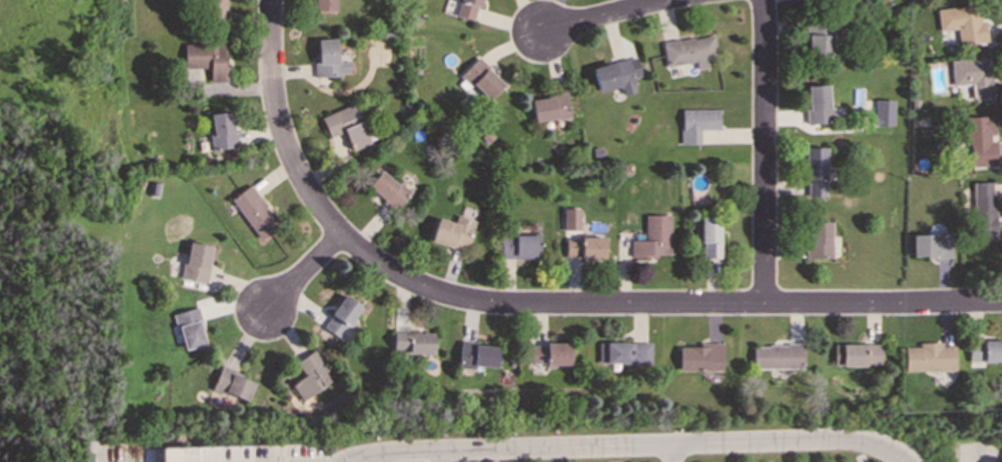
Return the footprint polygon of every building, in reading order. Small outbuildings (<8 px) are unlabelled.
[(206,20),(226,19),(225,0),(205,0),(206,20)] [(312,12),(336,11),(336,0),(312,0),(312,12)] [(480,0),(459,0),(454,15),(474,21),(480,0)] [(935,9),(938,30),(955,28),(957,45),(985,41),(983,21),(978,22),(976,4),(935,9)] [(831,24),(807,24),(806,56),(830,57),(831,24)] [(662,43),(666,66),(695,61),(697,70),(709,68),(708,61),(717,59),(713,34),(662,43)] [(317,39),(317,63),(313,63),(314,77),(342,76),(342,72),(350,72),(349,60),(337,61),(336,38),(317,39)] [(183,43),(184,68),(209,68),(209,82),(225,81),(224,42),(183,43)] [(598,92),(620,86),(623,95),(636,92),(632,77),(641,75),(636,56),(592,68),(598,92)] [(461,74),(488,100),(504,83),(477,57),(461,74)] [(951,85),(970,83),(971,98),(991,97),(988,57),(949,59),(951,85)] [(806,123),(828,122),(827,85),(805,85),(806,123)] [(531,97),(534,121),(570,117),(567,93),(531,97)] [(892,99),(873,99),(873,125),(892,125),(892,99)] [(320,116),(328,138),(343,132),(350,150),(370,142),(355,103),(320,116)] [(719,129),(718,108),(681,109),(681,144),(699,144),(699,129),(719,129)] [(210,150),(234,148),(231,111),(209,113),(211,135),(208,136),(210,150)] [(969,166),(995,165),(994,138),(993,138),(993,115),(963,116),(964,144),(969,144),(969,166)] [(825,197),(824,146),(805,147),(806,197),(825,197)] [(365,186),(393,211),(409,194),(381,168),(365,186)] [(972,182),(972,238),(994,238),(993,181),(972,182)] [(230,199),(258,238),(277,225),(249,185),(230,199)] [(668,256),(669,215),(644,214),(644,240),(630,240),(630,256),(668,256)] [(437,217),(430,240),(465,251),(474,220),(456,215),(453,223),(437,217)] [(719,258),(720,218),(701,218),(700,258),(719,258)] [(805,258),(830,258),(830,221),(806,221),(805,258)] [(911,258),(949,257),(949,233),(911,234),(911,258)] [(501,258),(539,258),(538,234),(500,235),(501,258)] [(603,258),(604,238),(565,237),(565,257),(603,258)] [(180,278),(205,282),(212,245),(187,241),(180,278)] [(362,307),(345,295),(323,326),(340,338),(362,307)] [(182,350),(206,344),(197,307),(173,313),(182,350)] [(434,333),(394,332),(393,352),(434,353),(434,333)] [(968,341),(969,361),(1001,360),(1001,340),(968,341)] [(499,346),(461,342),(458,367),(473,368),(473,365),(496,367),(499,346)] [(651,362),(650,342),(606,343),(606,363),(651,362)] [(955,370),(954,346),(942,346),(942,342),(918,343),(918,347),(904,347),(905,371),(955,370)] [(570,366),(570,343),(531,344),(531,363),(546,363),(546,366),(570,366)] [(679,345),(679,370),(722,369),(721,344),(679,345)] [(803,345),(753,344),(753,368),(803,368),(803,345)] [(841,365),(880,366),(881,345),(841,344),(841,365)] [(291,384),(303,401),(335,379),(314,350),(296,362),(305,375),(291,384)] [(246,402),(255,380),(220,366),(211,388),(246,402)] [(160,461),(220,461),(222,456),(222,455),(224,446),(160,448),(160,461)]
